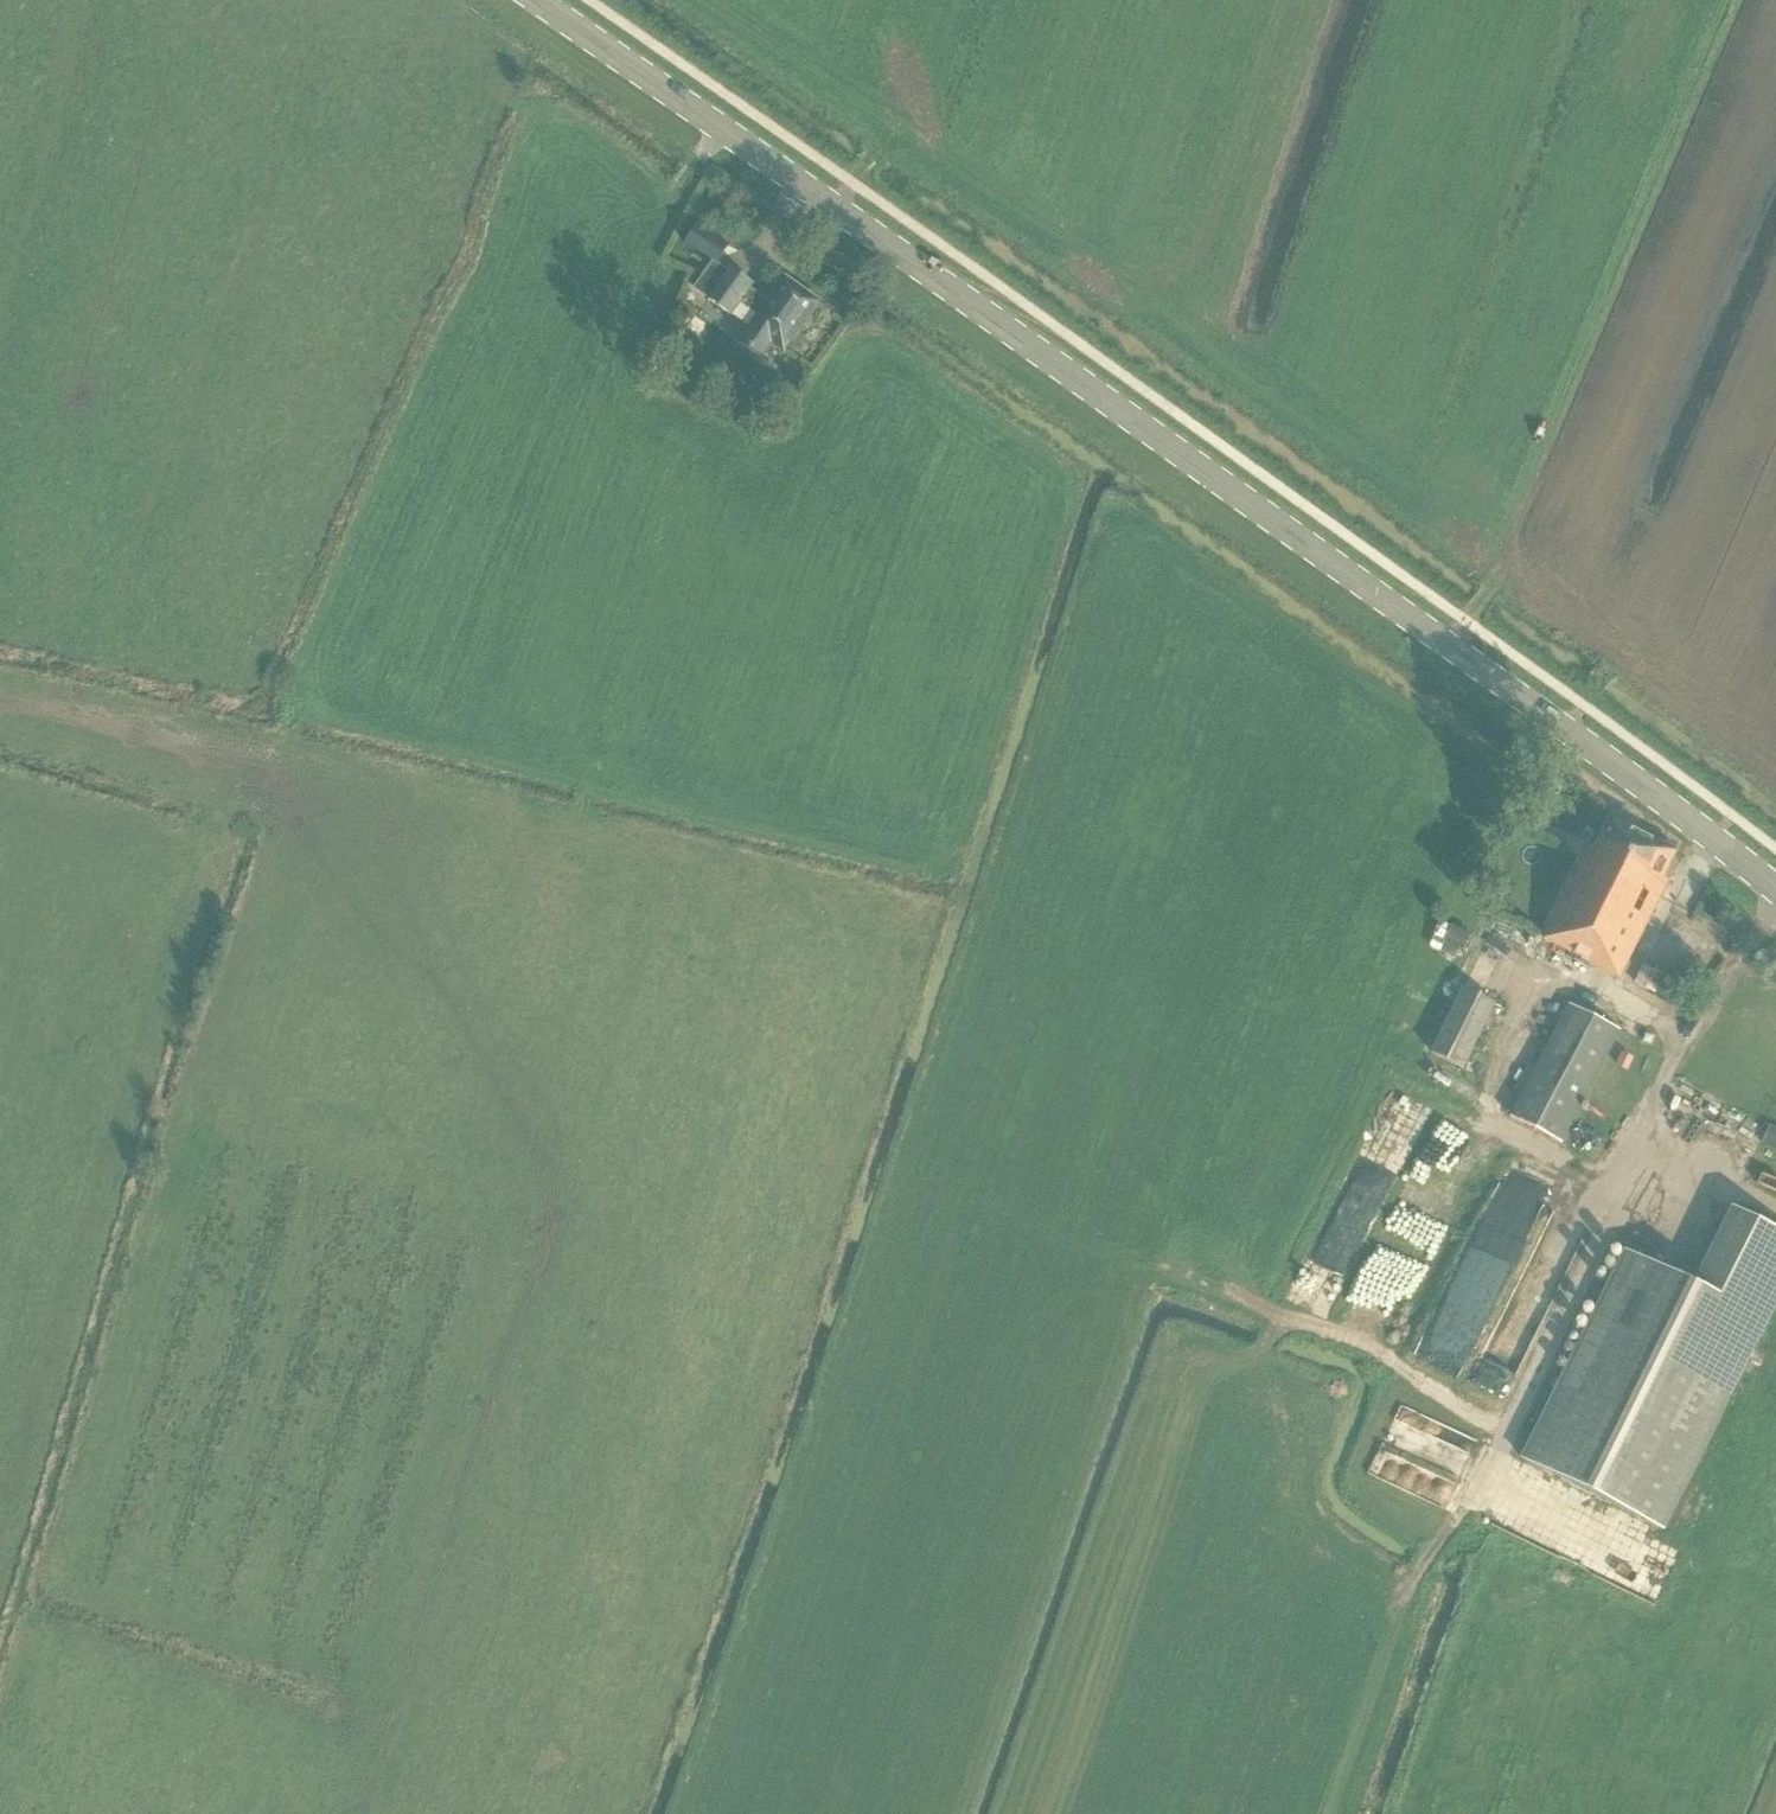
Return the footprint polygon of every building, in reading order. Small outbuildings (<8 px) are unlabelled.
[(730,269),(727,272),(712,262),(693,288),(709,298),(732,315),(741,302),(758,314),(739,342),(762,358),(773,343),(785,352),(820,303),(784,278),(767,302),(749,290),(753,285),(730,269)] [(1610,816),(1602,832),(1587,862),(1583,860),(1544,937),(1617,976),(1678,852),(1610,816)] [(1662,982),(1649,976),(1644,987),(1656,993),(1662,982)] [(1463,1069),(1494,1005),(1463,990),(1431,1053),(1463,1069)] [(1620,1031),(1567,1003),(1507,1119),(1560,1146),(1620,1031)] [(1394,1078),(1386,1105),(1426,1118),(1435,1091),(1394,1078)] [(1378,1159),(1392,1169),(1407,1149),(1392,1139),(1378,1159)] [(1359,1164),(1332,1218),(1349,1226),(1343,1238),(1360,1247),(1392,1181),(1359,1164)] [(1494,1209),(1520,1219),(1534,1185),(1508,1175),(1494,1209)] [(1424,1285),(1434,1264),(1433,1264),(1457,1214),(1420,1196),(1386,1267),(1424,1285)] [(1732,1208),(1707,1259),(1693,1286),(1627,1253),(1523,1460),(1661,1529),(1775,1299),(1775,1230),(1732,1208)] [(1474,1363),(1470,1372),(1499,1384),(1503,1374),(1474,1363)]
